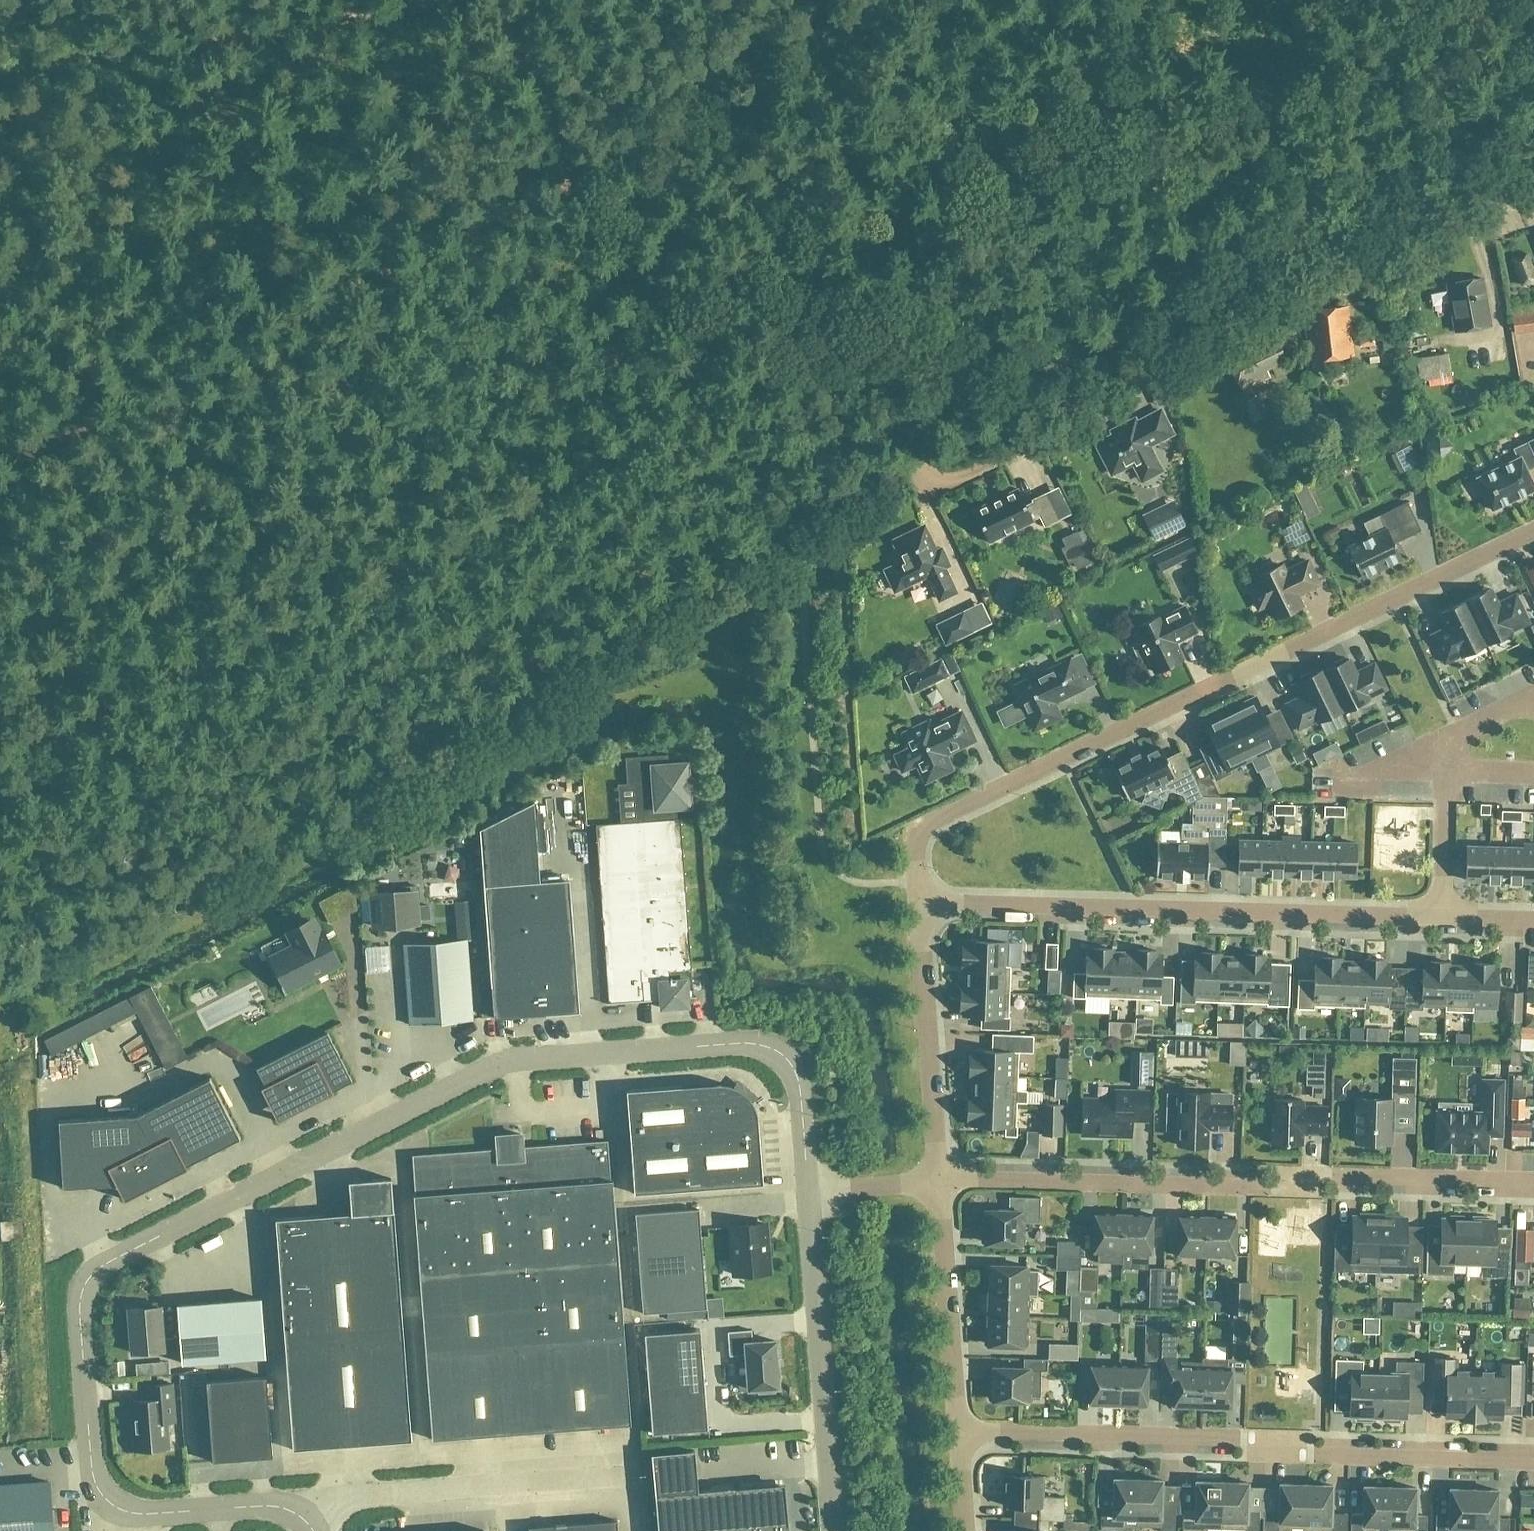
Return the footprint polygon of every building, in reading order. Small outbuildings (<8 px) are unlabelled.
[(1527,254),(1512,259),(1522,285),(1533,280),(1533,273),(1527,254)] [(1482,278),(1448,284),(1456,331),(1490,325),(1482,278)] [(1310,362),(1312,361),(1313,373),(1326,372),(1326,360),(1354,356),(1348,306),(1304,312),(1310,362)] [(1524,332),(1533,331),(1533,309),(1522,311),(1524,332)] [(1266,369),(1286,359),(1275,336),(1227,360),(1243,393),(1271,379),(1266,369)] [(1360,337),(1360,348),(1376,347),(1374,336),(1360,337)] [(1448,354),(1409,360),(1414,383),(1452,378),(1448,354)] [(1261,393),(1243,401),(1253,423),(1269,415),(1261,393)] [(1143,481),(1162,471),(1149,445),(1172,433),(1160,410),(1136,423),(1135,419),(1127,423),(1129,427),(1096,444),(1106,461),(1110,459),(1116,472),(1133,463),(1143,481)] [(1492,510),(1533,490),(1533,484),(1527,470),(1533,467),(1533,453),(1522,459),(1521,457),(1477,478),(1492,510)] [(1026,506),(1017,489),(974,510),(989,542),(1033,521),(1032,519),(1040,515),(1045,525),(1059,518),(1047,493),(1033,500),(1034,502),(1026,506)] [(1361,576),(1362,577),(1402,558),(1394,542),(1404,537),(1405,539),(1421,531),(1408,502),(1391,510),(1398,524),(1348,548),(1352,556),(1348,559),(1357,578),(1361,576)] [(1175,506),(1146,520),(1155,539),(1184,525),(1175,506)] [(1292,539),(1309,535),(1305,519),(1288,524),(1292,539)] [(940,600),(956,592),(944,568),(949,565),(941,549),(936,552),(924,527),(907,535),(909,539),(896,545),(904,562),(886,571),(896,591),(928,575),(940,600)] [(1065,536),(1078,563),(1095,555),(1082,527),(1065,536)] [(1197,553),(1190,538),(1154,556),(1161,570),(1197,553)] [(1268,601),(1276,618),(1302,606),(1296,595),(1319,584),(1308,561),(1285,572),(1282,565),(1256,578),(1259,583),(1256,586),(1254,589),(1253,593),(1254,596),(1257,600),(1260,602),(1264,602),(1268,601)] [(1466,601),(1487,645),(1512,632),(1511,631),(1529,623),(1516,595),(1498,604),(1491,589),(1466,601)] [(1462,657),(1487,645),(1466,601),(1441,613),(1448,628),(1432,635),(1445,663),(1461,655),(1462,657)] [(1141,661),(1148,658),(1155,672),(1183,659),(1174,641),(1181,637),(1182,639),(1197,632),(1185,607),(1163,617),(1162,615),(1134,629),(1142,644),(1134,648),(1141,661)] [(954,640),(972,631),(963,613),(945,622),(954,640)] [(918,641),(904,648),(910,661),(925,654),(918,641)] [(1325,671),(1342,710),(1343,712),(1368,700),(1367,698),(1386,689),(1374,665),(1356,674),(1349,659),(1346,661),(1345,657),(1334,663),(1335,666),(1325,671)] [(933,684),(949,676),(941,660),(925,668),(933,684)] [(1027,715),(1034,730),(1061,717),(1054,703),(1084,688),(1070,660),(1013,687),(1020,701),(1017,703),(1023,717),(1027,715)] [(1318,722),(1342,710),(1325,671),(1324,669),(1312,675),(1311,672),(1300,677),(1301,680),(1299,682),(1306,696),(1287,705),(1298,728),(1317,719),(1318,722)] [(1253,758),(1251,759),(1257,772),(1270,765),(1264,753),(1293,739),(1282,716),(1268,722),(1256,697),(1237,706),(1239,710),(1232,714),(1253,758)] [(926,782),(952,769),(945,755),(975,740),(962,712),(932,726),(929,721),(903,734),(910,749),(895,756),(903,772),(917,765),(926,782)] [(1229,770),(1251,759),(1253,758),(1232,714),(1225,717),(1223,713),(1204,722),(1216,746),(1214,752),(1204,757),(1215,781),(1230,773),(1229,770)] [(1187,804),(1193,801),(1203,797),(1189,768),(1174,775),(1162,748),(1143,757),(1142,754),(1132,759),(1133,761),(1115,770),(1120,781),(1116,783),(1123,797),(1127,795),(1128,798),(1142,792),(1166,800),(1169,790),(1183,795),(1187,804)] [(680,821),(677,821),(676,810),(690,809),(689,792),(690,792),(690,791),(687,791),(686,783),(690,783),(690,781),(688,782),(687,765),(669,766),(668,756),(625,759),(627,787),(636,787),(639,823),(596,827),(609,1003),(606,1003),(607,1004),(661,1000),(661,1008),(688,1006),(688,998),(696,997),(696,996),(694,996),(680,821)] [(1227,797),(1203,797),(1193,801),(1192,828),(1181,828),(1181,844),(1157,843),(1156,877),(1177,877),(1177,880),(1188,881),(1188,877),(1208,878),(1209,837),(1226,837),(1227,797)] [(1241,808),(1241,798),(1230,798),(1230,808),(1241,808)] [(534,802),(480,829),(494,1018),(578,1012),(569,880),(540,882),(534,802)] [(1284,815),(1284,805),(1274,805),(1274,815),(1284,815)] [(1293,805),(1284,805),(1284,815),(1293,815),(1293,805)] [(1491,814),(1491,805),(1480,805),(1480,814),(1491,814)] [(1334,816),(1334,807),(1324,806),(1324,816),(1334,816)] [(1344,816),(1345,807),(1334,807),(1334,816),(1344,816)] [(1511,821),(1512,811),(1501,811),(1501,821),(1511,821)] [(1522,812),(1512,811),(1511,821),(1522,821),(1522,812)] [(1312,876),(1313,842),(1311,842),(1311,832),(1300,832),(1300,842),(1299,842),(1299,838),(1283,837),(1283,841),(1282,875),(1300,876),(1300,879),(1312,879),(1312,876)] [(1238,874),(1260,874),(1261,841),(1239,840),(1238,874)] [(1260,874),(1282,875),(1283,841),(1261,841),(1260,874)] [(1335,843),(1313,842),(1312,876),(1334,877),(1335,843)] [(1356,843),(1335,843),(1334,877),(1355,877),(1356,843)] [(1510,881),(1510,885),(1522,885),(1522,882),(1533,882),(1533,844),(1524,844),(1524,848),(1511,848),(1510,881)] [(1488,881),(1489,847),(1467,846),(1466,880),(1488,881)] [(1510,881),(1511,848),(1489,847),(1488,881),(1510,881)] [(375,927),(390,926),(402,925),(417,924),(416,921),(432,919),(431,905),(415,907),(415,899),(419,899),(418,886),(402,887),(402,892),(399,892),(399,891),(387,892),(387,893),(372,894),(372,896),(374,920),(375,927)] [(462,926),(477,926),(477,901),(462,901),(462,926)] [(286,936),(293,949),(271,960),(286,989),(287,988),(285,984),(307,973),(310,977),(336,963),(315,921),(286,936)] [(403,945),(409,1025),(425,1023),(425,1024),(457,1022),(457,1021),(473,1020),(467,940),(403,945)] [(962,965),(1006,966),(1007,942),(966,941),(966,947),(963,947),(962,965)] [(1057,969),(1058,944),(1046,944),(1045,969),(1057,969)] [(1110,998),(1112,953),(1112,949),(1093,948),(1093,952),(1087,952),(1086,973),(1074,973),(1073,998),(1085,999),(1085,997),(1110,998)] [(1136,999),(1138,950),(1137,950),(1137,954),(1112,953),(1110,998),(1136,999)] [(1160,1004),(1173,1005),(1174,977),(1161,976),(1162,955),(1156,954),(1156,951),(1138,950),(1136,999),(1161,1000),(1160,1004)] [(1193,1001),(1218,1002),(1220,957),(1220,954),(1201,953),(1201,956),(1195,956),(1194,977),(1182,977),(1181,1005),(1193,1005),(1193,1001)] [(1220,957),(1218,1002),(1244,1003),(1246,955),(1245,954),(1245,958),(1220,957)] [(1269,981),(1270,959),(1264,959),(1264,955),(1246,955),(1244,1003),(1269,1004),(1269,1006),(1285,1007),(1285,981),(1269,981)] [(1339,1007),(1341,962),(1341,958),(1321,957),(1321,961),(1315,961),(1314,980),(1298,980),(1297,1009),(1315,1010),(1315,1006),(1339,1007)] [(1365,1008),(1365,1003),(1367,959),(1365,959),(1365,963),(1341,962),(1339,1007),(1365,1008)] [(1385,960),(1367,959),(1365,1003),(1388,1004),(1388,1009),(1405,1010),(1406,990),(1390,989),(1391,964),(1384,964),(1385,960)] [(1422,1006),(1445,1007),(1448,962),(1429,962),(1429,965),(1423,965),(1422,991),(1406,990),(1405,1010),(1422,1010),(1422,1006)] [(1445,1011),(1472,1012),(1473,967),(1449,966),(1449,963),(1448,962),(1445,1007),(1445,1011)] [(1473,964),(1473,967),(1472,1012),(1473,1013),(1473,1008),(1497,1009),(1499,968),(1493,968),(1493,964),(1473,964)] [(1011,967),(1006,966),(962,965),(962,966),(965,966),(965,991),(1010,993),(1011,967)] [(1046,980),(1059,981),(1059,969),(1047,969),(1046,980)] [(964,1010),(964,1017),(985,1017),(985,1030),(1008,1030),(1010,993),(965,991),(961,991),(960,1010),(964,1010)] [(1506,993),(1505,1021),(1521,1021),(1522,993),(1506,993)] [(1291,1038),(1305,1038),(1306,1028),(1292,1027),(1291,1038)] [(1349,1040),(1363,1041),(1364,1028),(1349,1027),(1349,1040)] [(264,1091),(272,1106),(308,1104),(327,1094),(328,1096),(333,1094),(332,1091),(352,1081),(328,1032),(256,1068),(265,1086),(261,1088),(263,1092),(264,1091)] [(973,1076),(1018,1078),(1019,1052),(1032,1053),(1033,1036),(995,1034),(994,1051),(974,1050),(974,1057),(970,1057),(969,1076),(973,1076)] [(1455,1047),(1469,1047),(1469,1034),(1455,1034),(1455,1047)] [(1533,1039),(1521,1039),(1521,1050),(1533,1050),(1533,1039)] [(1416,1076),(1423,1059),(1407,1053),(1400,1070),(1416,1076)] [(824,1063),(825,1077),(836,1076),(835,1062),(824,1063)] [(1153,1069),(1130,1068),(1130,1085),(1153,1085),(1153,1069)] [(1027,1091),(1018,1091),(1018,1078),(973,1076),(972,1100),(1017,1101),(1017,1103),(1027,1103),(1027,1091)] [(136,1115),(58,1120),(62,1188),(120,1184),(153,1182),(181,1168),(182,1171),(187,1168),(186,1166),(223,1147),(240,1138),(210,1078),(136,1115)] [(1068,1079),(1056,1078),(1055,1098),(1067,1099),(1068,1079)] [(1436,1111),(1435,1152),(1488,1154),(1488,1137),(1503,1137),(1504,1081),(1483,1080),(1482,1113),(1470,1113),(1471,1105),(1439,1104),(1439,1111),(1436,1111)] [(1522,1098),(1522,1080),(1512,1080),(1513,1098),(1522,1098)] [(723,1084),(681,1087),(626,1091),(634,1194),(763,1184),(758,1119),(757,1115),(756,1111),(755,1107),(753,1104),(751,1100),(749,1097),(740,1090),(732,1086),(723,1084)] [(1356,1143),(1392,1144),(1393,1112),(1407,1112),(1408,1084),(1392,1084),(1392,1100),(1357,1099),(1356,1143)] [(1148,1092),(1116,1091),(1116,1101),(1083,1100),(1082,1135),(1101,1135),(1101,1132),(1110,1132),(1110,1136),(1131,1136),(1131,1120),(1147,1120),(1148,1092)] [(1209,1145),(1209,1131),(1231,1131),(1231,1100),(1231,1096),(1210,1095),(1179,1094),(1179,1110),(1168,1109),(1167,1128),(1179,1128),(1178,1144),(1209,1145)] [(1302,1133),(1327,1134),(1328,1108),(1302,1107),(1302,1100),(1274,1099),(1273,1129),(1269,1129),(1269,1142),(1273,1142),(1272,1144),(1301,1145),(1302,1133)] [(1017,1127),(1016,1127),(1017,1103),(1017,1101),(972,1100),(968,1100),(968,1120),(971,1120),(971,1126),(1005,1127),(1005,1136),(1017,1137),(1017,1127)] [(1523,1118),(1523,1101),(1512,1101),(1512,1118),(1523,1118)] [(1044,1107),(1043,1135),(1061,1135),(1061,1107),(1044,1107)] [(421,1297),(422,1317),(432,1440),(631,1425),(613,1180),(610,1180),(607,1141),(522,1147),(521,1135),(496,1136),(497,1149),(412,1155),(415,1195),(413,1195),(421,1297)] [(402,1318),(422,1317),(421,1297),(401,1298),(394,1210),(393,1210),(391,1178),(361,1180),(352,1191),(353,1213),(275,1219),(293,1451),(411,1441),(402,1318)] [(999,1210),(999,1213),(984,1213),(983,1242),(1023,1243),(1024,1217),(1040,1218),(1041,1197),(1010,1196),(1009,1210),(999,1210)] [(699,1209),(635,1214),(643,1314),(706,1309),(699,1209)] [(1122,1264),(1124,1214),(1117,1214),(1117,1213),(1098,1213),(1097,1228),(1094,1227),(1094,1238),(1097,1238),(1097,1253),(1098,1253),(1098,1263),(1122,1264)] [(1360,1214),(1361,1214),(1361,1217),(1354,1217),(1353,1230),(1350,1234),(1335,1233),(1334,1271),(1378,1272),(1380,1213),(1360,1213),(1360,1214)] [(1380,1213),(1378,1272),(1422,1274),(1423,1240),(1409,1239),(1405,1236),(1406,1218),(1399,1218),(1399,1215),(1400,1215),(1400,1214),(1380,1213)] [(1130,1214),(1124,1214),(1122,1264),(1122,1268),(1133,1269),(1133,1254),(1149,1255),(1149,1240),(1152,1240),(1153,1229),(1149,1229),(1150,1214),(1130,1214)] [(1207,1256),(1208,1216),(1201,1216),(1182,1215),(1181,1230),(1178,1230),(1178,1241),(1181,1241),(1181,1256),(1207,1256)] [(1453,1263),(1467,1264),(1468,1220),(1464,1220),(1464,1216),(1450,1215),(1450,1219),(1442,1219),(1441,1243),(1438,1246),(1427,1245),(1426,1275),(1453,1276),(1453,1263)] [(1208,1216),(1207,1256),(1232,1257),(1233,1242),(1236,1242),(1236,1232),(1233,1232),(1234,1217),(1214,1216),(1214,1217),(1208,1216)] [(1468,1220),(1467,1264),(1484,1264),(1483,1278),(1510,1278),(1511,1248),(1509,1248),(1498,1247),(1495,1244),(1496,1221),(1487,1220),(1487,1216),(1473,1216),(1473,1220),(1468,1220)] [(1516,1223),(1517,1254),(1533,1254),(1533,1223),(1516,1223)] [(757,1277),(759,1273),(770,1272),(766,1224),(730,1227),(734,1275),(745,1274),(747,1278),(757,1277)] [(1080,1270),(1080,1256),(1056,1256),(1056,1269),(1080,1270)] [(988,1294),(1028,1296),(1037,1296),(1038,1271),(1029,1270),(1029,1269),(1014,1268),(1014,1265),(1003,1265),(1003,1268),(988,1268),(988,1287),(988,1294)] [(1097,1267),(1080,1267),(1080,1290),(1097,1291),(1097,1267)] [(1247,1314),(1248,1283),(1230,1283),(1229,1314),(1247,1314)] [(1149,1310),(1163,1311),(1164,1287),(1150,1286),(1149,1310)] [(1164,1287),(1163,1311),(1175,1311),(1176,1287),(1164,1287)] [(1027,1319),(1028,1296),(988,1294),(987,1318),(1027,1319)] [(1071,1320),(1079,1320),(1080,1296),(1071,1296),(1071,1320)] [(178,1349),(179,1364),(264,1357),(260,1299),(174,1305),(176,1330),(178,1349)] [(163,1350),(178,1349),(176,1330),(162,1331),(160,1307),(156,1307),(156,1303),(140,1304),(140,1308),(129,1309),(132,1353),(163,1351),(163,1350)] [(1143,1335),(1160,1336),(1160,1313),(1144,1313),(1143,1335)] [(1232,1360),(1244,1360),(1246,1318),(1234,1317),(1232,1359),(1232,1360)] [(1027,1319),(987,1318),(987,1324),(986,1343),(1026,1345),(1027,1319)] [(707,1429),(700,1330),(645,1334),(652,1433),(707,1429)] [(759,1389),(759,1393),(775,1392),(775,1388),(779,1387),(775,1341),(752,1343),(752,1330),(728,1332),(730,1356),(746,1354),(749,1390),(759,1389)] [(1177,1333),(1162,1332),(1161,1384),(1173,1384),(1174,1382),(1177,1382),(1177,1367),(1177,1362),(1176,1362),(1177,1333)] [(1050,1359),(1078,1360),(1078,1346),(1049,1345),(1049,1355),(1050,1355),(1050,1359)] [(1180,1362),(1180,1367),(1177,1367),(1177,1382),(1174,1382),(1173,1384),(1173,1392),(1176,1392),(1176,1407),(1195,1408),(1195,1407),(1202,1407),(1203,1358),(1202,1358),(1202,1362),(1180,1362)] [(1209,1408),(1228,1409),(1228,1394),(1232,1394),(1232,1383),(1229,1383),(1229,1368),(1228,1368),(1228,1359),(1203,1358),(1202,1407),(1209,1408)] [(1016,1403),(1016,1400),(1031,1400),(1031,1397),(1041,1398),(1041,1371),(1047,1371),(1048,1359),(1024,1359),(1023,1371),(991,1370),(990,1399),(1005,1399),(1005,1402),(1016,1403)] [(1460,1420),(1474,1420),(1475,1372),(1457,1372),(1457,1360),(1432,1359),(1430,1401),(1446,1401),(1446,1417),(1460,1418),(1460,1420)] [(1372,1417),(1378,1417),(1379,1373),(1363,1373),(1363,1361),(1336,1360),(1335,1390),(1351,1391),(1350,1416),(1356,1417),(1356,1421),(1372,1421),(1372,1417)] [(1396,1374),(1379,1373),(1378,1417),(1384,1417),(1384,1421),(1400,1422),(1400,1418),(1406,1418),(1407,1395),(1409,1392),(1423,1393),(1424,1363),(1396,1362),(1396,1374)] [(1118,1405),(1119,1365),(1093,1364),(1093,1379),(1090,1379),(1089,1390),(1093,1390),(1092,1405),(1111,1405),(1112,1405),(1118,1405)] [(1498,1373),(1475,1372),(1474,1420),(1487,1420),(1488,1418),(1502,1419),(1502,1403),(1510,1403),(1510,1395),(1523,1395),(1524,1365),(1498,1364),(1498,1373)] [(1145,1366),(1119,1365),(1118,1405),(1125,1405),(1125,1406),(1144,1406),(1145,1391),(1148,1391),(1148,1381),(1145,1381),(1145,1366)] [(211,1460),(211,1461),(273,1457),(266,1377),(206,1382),(212,1460),(211,1460)] [(149,1400),(131,1402),(135,1452),(169,1449),(165,1408),(174,1408),(172,1384),(148,1386),(149,1400)] [(519,1438),(521,1450),(541,1446),(539,1434),(519,1438)] [(652,1454),(655,1495),(658,1530),(789,1530),(787,1505),(784,1506),(783,1486),(770,1487),(770,1485),(738,1488),(734,1488),(698,1491),(695,1451),(652,1454)] [(1064,1497),(1043,1497),(1043,1477),(1023,1476),(1023,1472),(1009,1472),(1009,1476),(1004,1476),(1003,1495),(1008,1495),(1008,1507),(1015,1507),(1015,1521),(1049,1522),(1049,1521),(1064,1521),(1064,1497)] [(1114,1507),(1102,1506),(1101,1530),(1118,1530),(1126,1530),(1126,1526),(1136,1527),(1138,1480),(1114,1479),(1114,1507)] [(1136,1527),(1161,1527),(1160,1530),(1175,1530),(1176,1509),(1162,1508),(1162,1480),(1138,1480),(1136,1527)] [(0,1486),(0,1530),(53,1530),(49,1482),(0,1486)] [(1222,1482),(1196,1482),(1195,1509),(1183,1509),(1183,1530),(1207,1530),(1208,1529),(1221,1529),(1222,1482)] [(1221,1529),(1246,1530),(1259,1530),(1259,1511),(1247,1511),(1248,1483),(1222,1482),(1221,1529)] [(1305,1528),(1306,1485),(1280,1484),(1279,1512),(1264,1511),(1263,1530),(1291,1530),(1291,1528),(1305,1528)] [(1347,1514),(1331,1513),(1332,1486),(1306,1485),(1305,1528),(1305,1530),(1347,1530),(1347,1514)] [(1388,1526),(1390,1487),(1364,1486),(1363,1514),(1351,1514),(1351,1530),(1376,1530),(1376,1525),(1388,1526)] [(1388,1526),(1388,1530),(1396,1530),(1427,1530),(1428,1516),(1416,1516),(1416,1488),(1390,1487),(1388,1526)] [(1474,1490),(1450,1489),(1449,1517),(1438,1516),(1437,1530),(1449,1530),(1450,1527),(1473,1528),(1474,1490)] [(1473,1528),(1497,1529),(1497,1530),(1509,1530),(1510,1519),(1498,1518),(1498,1490),(1474,1490),(1473,1528)] [(529,1530),(618,1530),(617,1521),(529,1528),(529,1530)] [(1049,1522),(1015,1521),(1015,1530),(1049,1530),(1049,1522)]
